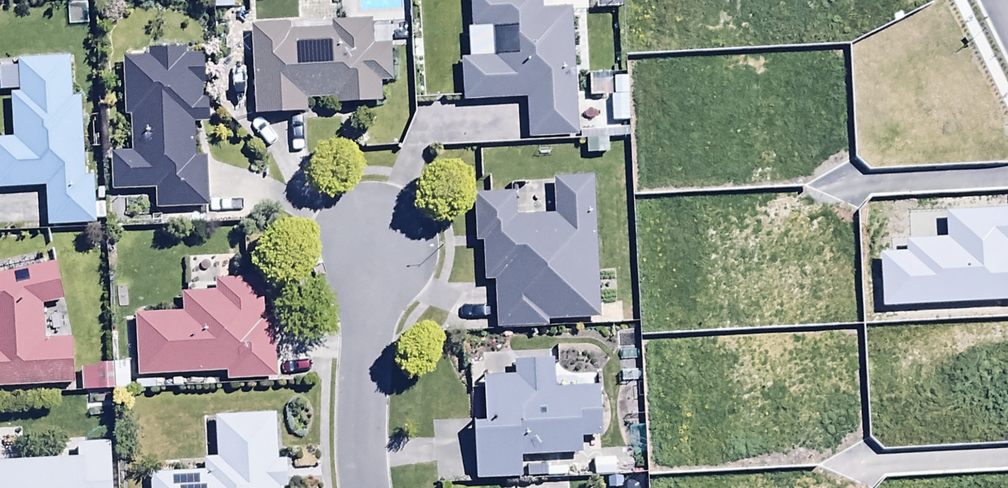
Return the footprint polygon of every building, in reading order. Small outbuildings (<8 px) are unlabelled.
[(471,31),(493,31),(494,59),(463,59),(463,102),(527,101),(527,141),(576,140),(575,12),(542,13),(542,0),(471,0),(471,31)] [(372,24),(331,24),(331,31),(291,32),(291,28),(253,28),(255,116),(307,115),(307,101),(336,101),(336,106),(379,106),(379,85),(390,85),(390,47),(372,47),(372,24)] [(113,153),(114,193),(155,192),(155,212),(207,210),(206,161),(196,161),(195,125),(212,124),(211,98),(201,98),(200,85),(206,85),(205,56),(185,56),(185,49),(150,50),(151,58),(124,59),(126,119),(131,119),(132,153),(113,153)] [(83,96),(71,97),(70,61),(18,63),(19,95),(12,96),(13,143),(0,143),(0,190),(46,188),(47,227),(97,225),(95,179),(86,180),(83,96)] [(610,85),(611,123),(629,122),(627,85),(610,85)] [(593,180),(552,182),(553,216),(516,218),(515,195),(473,196),(475,244),(482,243),(484,283),(494,283),(496,332),(549,330),(548,322),(599,320),(593,180)] [(0,276),(0,390),(75,386),(72,339),(46,340),(44,308),(65,304),(58,266),(0,276)] [(134,316),(136,379),(226,376),(226,383),(277,381),(274,317),(264,318),(263,282),(217,284),(217,294),(181,296),(182,314),(134,316)] [(476,423),(477,481),(523,478),(523,456),(582,455),(582,438),(602,438),(601,386),(557,387),(557,361),(515,362),(515,377),(484,377),(485,423),(476,423)] [(82,370),(82,393),(130,392),(129,366),(97,367),(98,370),(82,370)] [(150,476),(150,487),(288,487),(288,460),(276,461),(275,417),(217,418),(218,460),(206,461),(206,475),(150,476)] [(110,444),(76,445),(77,461),(0,464),(0,487),(112,487),(110,444)] [(632,461),(594,460),(594,477),(632,478),(632,461)]
